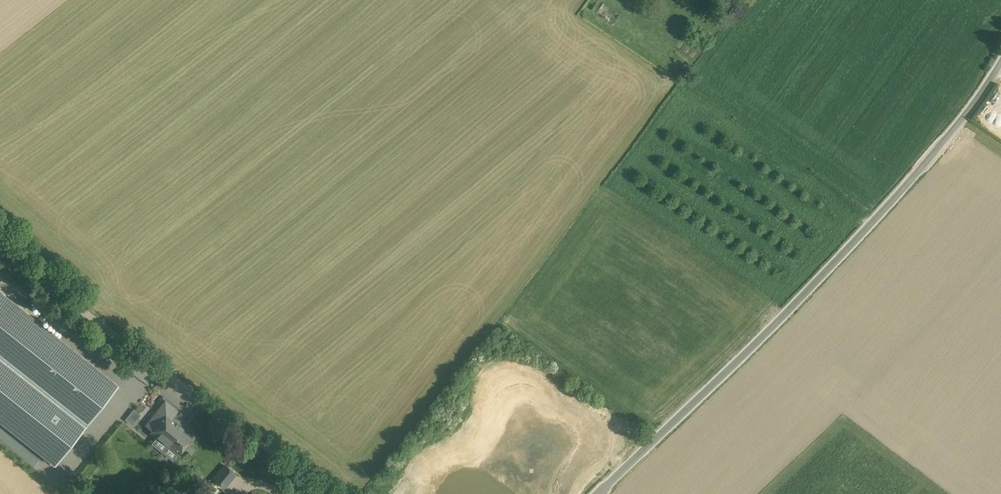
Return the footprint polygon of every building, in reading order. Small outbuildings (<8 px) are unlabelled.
[(43,455),(56,465),(118,386),(106,376),(0,292),(0,420),(43,455)] [(178,411),(165,401),(145,425),(152,430),(150,432),(167,446),(168,445),(179,454),(191,439),(182,431),(184,429),(180,426),(181,426),(180,425),(179,426),(176,424),(177,423),(177,422),(176,423),(172,419),(178,411)]
